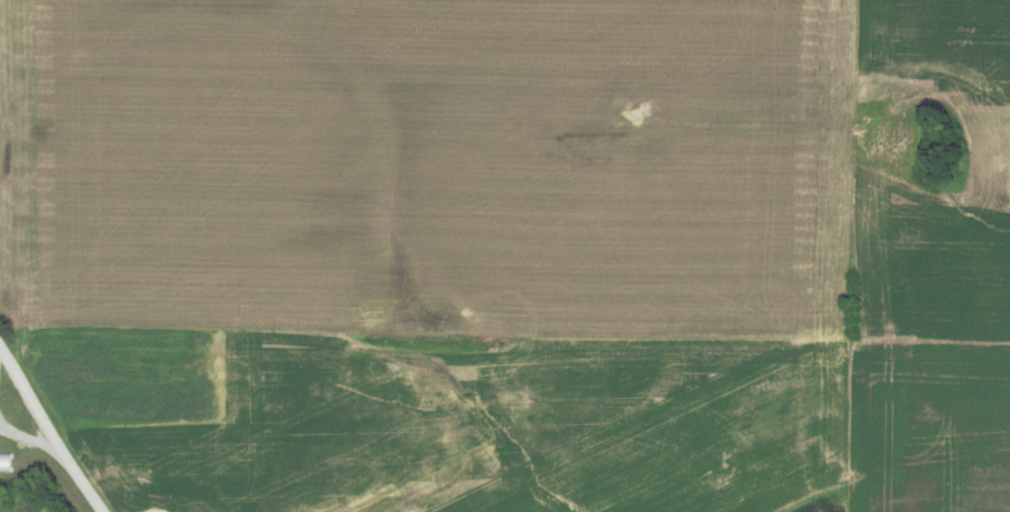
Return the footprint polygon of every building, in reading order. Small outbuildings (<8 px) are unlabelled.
[(17,453),(0,453),(0,473),(17,473),(17,453)]
